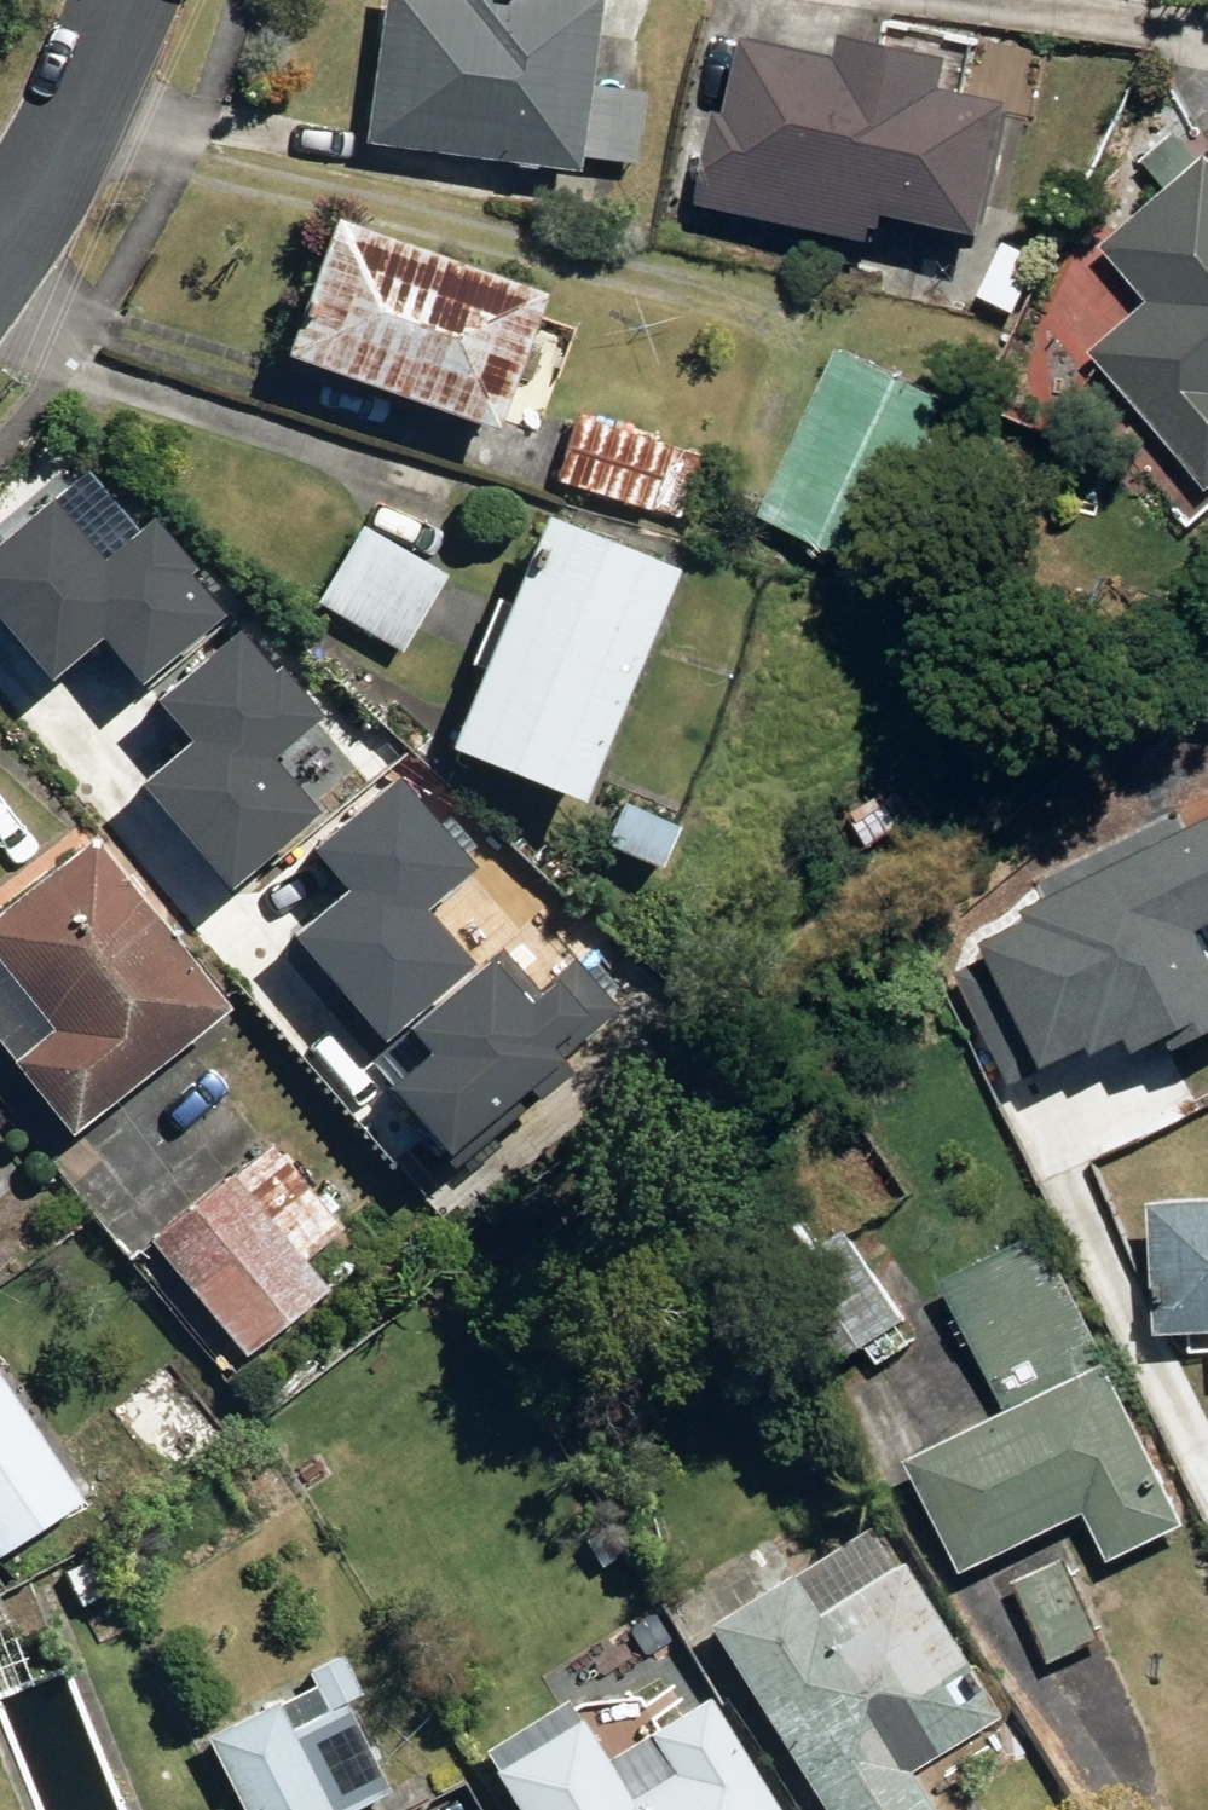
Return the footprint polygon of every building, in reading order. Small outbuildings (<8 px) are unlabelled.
[(606,81),(613,0),(383,0),(377,77),(371,138),(640,161),(647,84),(606,81)] [(1030,85),(966,70),(974,39),(863,13),(856,44),(756,21),(716,194),(888,234),(895,201),(998,225),(1030,85)] [(1158,297),(1101,352),(1207,466),(1207,152),(1109,245),(1158,297)] [(340,203),(290,343),(503,419),(553,278),(340,203)] [(1054,248),(1011,228),(981,290),(1023,311),(1054,248)] [(962,396),(847,342),(765,515),(880,570),(962,396)] [(574,408),(555,481),(695,518),(714,444),(574,408)] [(142,686),(226,615),(191,575),(199,569),(156,519),(139,533),(88,474),(5,544),(0,537),(0,617),(56,682),(104,641),(142,686)] [(684,555),(551,502),(458,734),(592,787),(684,555)] [(407,645),(453,568),(367,516),(321,594),(407,645)] [(143,784),(231,890),(325,813),(277,755),(325,716),(283,664),(276,670),(243,630),(160,698),(195,741),(143,784)] [(297,938),(385,1043),(478,966),(429,907),(479,865),(469,854),(478,846),(453,816),(442,825),(402,778),(315,850),(351,893),(297,938)] [(620,795),(604,836),(666,859),(682,818),(620,795)] [(982,909),(1054,1056),(1207,981),(1207,799),(982,909)] [(0,913),(0,942),(4,946),(0,949),(0,1029),(82,1127),(236,999),(98,832),(0,913)] [(392,1091),(459,1170),(573,1072),(563,1060),(620,1011),(577,961),(541,992),(505,950),(413,1028),(435,1054),(392,1091)] [(284,1135),(158,1238),(252,1354),(378,1251),(284,1135)] [(1164,1187),(1168,1324),(1207,1323),(1207,1186),(1164,1187)] [(971,1565),(1097,1502),(1124,1556),(1201,1517),(1053,1223),(976,1261),(947,1276),(1011,1404),(915,1452),(971,1565)] [(830,1367),(870,1342),(880,1357),(924,1330),(859,1225),(826,1246),(774,1278),(830,1367)] [(0,1368),(0,1540),(5,1547),(87,1488),(60,1450),(0,1368)] [(911,1765),(1009,1703),(885,1506),(786,1568),(711,1616),(833,1809),(939,1809),(911,1765)] [(1071,1549),(1015,1578),(1057,1659),(1113,1630),(1071,1549)] [(345,1656),(209,1734),(253,1809),(352,1809),(413,1775),(345,1656)] [(576,1683),(485,1738),(528,1809),(785,1809),(713,1691),(616,1749),(576,1683)]
